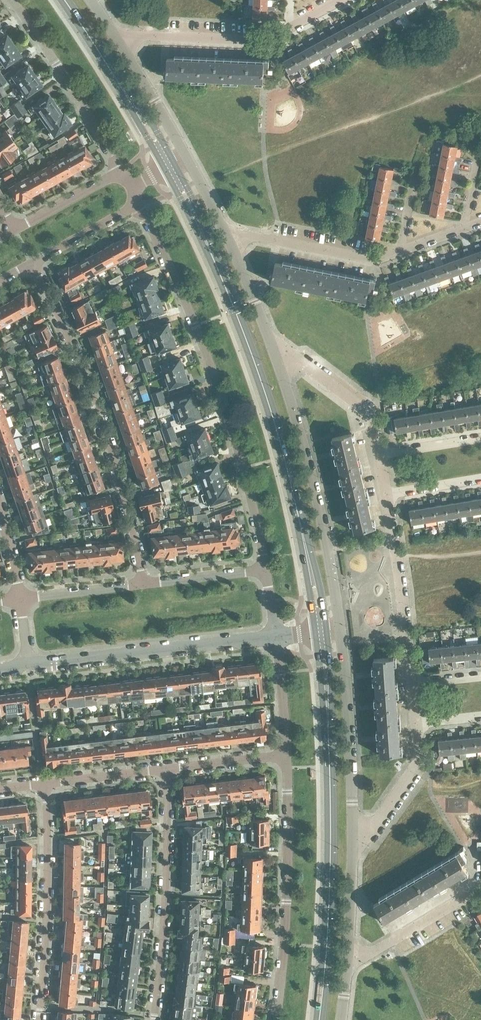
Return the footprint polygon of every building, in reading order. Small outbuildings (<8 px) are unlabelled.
[(253,8),(268,8),(268,6),(268,0),(254,0),(253,8)] [(386,5),(388,4),(395,16),(406,11),(400,0),(394,0),(390,3),(388,0),(384,0),(386,5)] [(406,11),(416,5),(413,0),(400,0),(406,11)] [(388,4),(386,5),(379,8),(376,2),(372,4),(376,10),(377,9),(384,22),(395,16),(388,4)] [(275,6),(268,6),(268,8),(253,8),(253,20),(267,21),(268,10),(275,10),(275,6)] [(362,10),(365,16),(367,15),(374,28),(384,22),(377,9),(376,10),(369,14),(365,8),(362,10)] [(355,14),(353,15),(351,16),(355,22),(356,21),(363,34),(362,34),(365,40),(369,38),(365,32),(374,28),(367,15),(365,16),(358,20),(355,14)] [(341,21),(344,28),(346,27),(353,39),(362,34),(363,34),(356,21),(355,22),(347,26),(344,20),(341,21)] [(330,27),(333,33),(335,32),(342,45),(353,39),(346,27),(344,28),(337,31),(334,25),(330,27)] [(320,33),(323,39),(325,38),(331,51),(330,52),(333,57),(338,54),(335,49),(342,45),(335,32),(333,33),(326,37),(323,31),(320,33)] [(13,45),(7,35),(1,39),(1,38),(0,39),(0,54),(13,45)] [(316,43),(313,37),(309,39),(312,45),(314,44),(321,57),(323,56),(330,52),(331,51),(325,38),(323,39),(316,43)] [(298,44),(302,51),(303,50),(310,62),(321,57),(314,44),(312,45),(305,49),(302,43),(298,44)] [(17,50),(13,45),(0,54),(0,65),(2,69),(11,63),(15,60),(15,59),(21,55),(17,50)] [(293,55),(300,68),(310,62),(303,50),(302,51),(295,54),(291,48),(288,50),(291,56),(293,55)] [(284,60),(281,54),(277,56),(281,63),(282,62),(289,74),(288,75),(291,81),(295,79),(292,75),(294,74),(293,72),(300,68),(293,55),(291,56),(284,60)] [(167,58),(167,78),(263,82),(264,71),(269,72),(273,72),(273,67),(269,67),(269,59),(264,58),(264,62),(167,58)] [(14,81),(18,87),(35,75),(28,65),(21,69),(17,71),(17,72),(8,79),(11,83),(14,81)] [(42,85),(35,75),(18,87),(22,92),(19,94),(22,99),(31,92),(32,93),(36,90),(36,89),(42,85)] [(37,117),(38,117),(55,104),(49,95),(43,99),(42,98),(38,101),(38,102),(28,109),(31,114),(33,112),(37,117)] [(13,112),(22,106),(18,100),(9,106),(13,112)] [(55,104),(38,117),(45,126),(61,115),(62,114),(55,104)] [(14,113),(19,120),(23,118),(21,116),(27,112),(22,106),(13,112),(14,113)] [(14,113),(4,121),(9,128),(19,120),(14,113)] [(64,113),(62,114),(61,115),(45,126),(49,132),(48,133),(51,137),(59,131),(60,132),(64,129),(64,128),(71,123),(69,120),(70,119),(67,116),(66,116),(64,113)] [(23,127),(26,133),(31,131),(30,129),(34,127),(31,122),(23,127)] [(12,140),(14,139),(7,129),(1,133),(0,132),(0,149),(12,140)] [(67,143),(71,150),(80,168),(90,162),(89,159),(91,158),(83,144),(78,134),(74,129),(66,135),(64,137),(67,143)] [(59,142),(54,144),(57,149),(64,145),(67,143),(64,137),(63,136),(57,139),(59,142)] [(37,144),(40,150),(49,145),(46,139),(37,144)] [(16,146),(17,146),(12,140),(0,149),(0,165),(1,166),(21,152),(16,146)] [(31,141),(28,143),(29,145),(22,150),(27,156),(38,151),(31,141)] [(455,158),(455,156),(457,148),(464,150),(465,145),(457,144),(457,146),(444,143),(441,155),(455,158)] [(76,170),(80,168),(71,150),(69,151),(67,148),(59,152),(62,158),(71,174),(76,171),(76,170)] [(453,170),(453,168),(455,160),(462,161),(462,157),(455,156),(455,158),(441,155),(439,167),(453,170)] [(55,159),(50,162),(60,179),(66,176),(67,176),(71,174),(62,158),(57,161),(55,159)] [(55,182),(60,179),(50,162),(47,164),(48,166),(41,170),(50,186),(55,183),(55,182)] [(13,167),(14,168),(16,171),(22,168),(20,163),(13,167)] [(392,181),(392,179),(394,171),(401,173),(401,168),(394,167),(394,168),(380,166),(381,164),(372,163),(371,170),(379,171),(378,178),(392,181)] [(450,182),(451,179),(452,172),(459,173),(460,169),(453,168),(453,170),(439,167),(436,179),(450,182)] [(10,170),(2,174),(5,180),(13,175),(12,174),(10,170)] [(36,170),(30,173),(40,190),(45,187),(46,188),(50,186),(41,170),(37,172),(36,170)] [(26,178),(20,181),(29,198),(34,195),(34,193),(40,190),(30,173),(25,176),(26,178)] [(390,192),(390,191),(392,183),(398,184),(399,180),(392,179),(392,181),(378,178),(376,190),(390,192)] [(14,181),(15,182),(8,185),(18,204),(24,200),(24,201),(27,199),(27,198),(29,198),(20,181),(19,179),(14,181)] [(448,193),(448,191),(450,184),(457,185),(458,181),(451,179),(450,182),(436,179),(434,191),(448,193)] [(387,204),(388,203),(389,195),(396,196),(397,192),(390,191),(390,192),(376,190),(373,202),(387,204)] [(446,205),(446,203),(448,195),(455,197),(456,193),(448,191),(448,193),(434,191),(432,202),(446,205)] [(385,216),(385,215),(387,206),(394,208),(394,204),(388,203),(387,204),(373,202),(371,214),(385,216)] [(432,202),(429,215),(443,217),(445,207),(452,209),(453,204),(446,203),(446,205),(432,202)] [(383,228),(383,226),(385,218),(391,220),(392,216),(385,215),(385,216),(371,214),(368,225),(383,228)] [(368,225),(366,238),(380,240),(382,230),(389,231),(390,228),(383,226),(383,228),(368,225)] [(129,235),(120,240),(129,255),(135,252),(136,254),(141,251),(133,237),(131,238),(129,235)] [(130,257),(129,255),(120,240),(115,243),(114,243),(110,245),(118,261),(124,258),(125,260),(130,257)] [(105,248),(100,251),(109,268),(114,266),(113,264),(118,261),(110,245),(105,247),(105,248)] [(466,256),(468,255),(473,268),(471,269),(474,276),(479,273),(477,267),(480,266),(480,255),(479,251),(477,251),(470,254),(467,248),(464,249),(466,256)] [(94,254),(89,256),(98,272),(105,269),(106,270),(109,268),(100,251),(95,254),(94,254)] [(452,253),(455,260),(457,259),(462,272),(471,269),(473,268),(468,255),(466,256),(458,258),(456,252),(452,253)] [(98,272),(89,256),(85,258),(85,260),(85,259),(79,262),(89,280),(93,277),(92,275),(98,272)] [(450,277),(462,272),(457,259),(455,260),(447,262),(445,256),(441,257),(443,264),(446,263),(450,277)] [(145,259),(135,264),(138,271),(148,266),(145,259)] [(430,261),(432,268),(434,267),(439,281),(437,281),(440,288),(443,286),(441,280),(450,277),(446,263),(443,264),(436,266),(434,260),(430,261)] [(73,265),(70,267),(78,283),(84,280),(85,282),(89,280),(79,262),(74,265),(73,265)] [(370,281),(277,262),(275,262),(272,282),(367,301),(369,290),(378,292),(379,288),(375,287),(376,279),(370,277),(370,281)] [(418,265),(421,272),(423,271),(428,285),(426,285),(428,292),(432,290),(430,284),(437,281),(439,281),(434,267),(432,268),(425,270),(422,264),(418,265)] [(62,271),(59,272),(57,273),(67,291),(73,303),(83,298),(78,288),(80,287),(79,285),(78,283),(70,267),(69,267),(68,267),(67,267),(61,270),(62,271)] [(407,269),(410,276),(412,275),(416,289),(414,289),(417,296),(423,294),(420,287),(426,285),(428,285),(423,271),(421,272),(414,275),(411,268),(407,269)] [(396,273),(398,280),(400,279),(405,293),(403,293),(405,300),(412,298),(409,291),(414,289),(416,289),(412,275),(410,276),(402,278),(400,272),(396,273)] [(114,277),(117,283),(124,279),(120,274),(114,277)] [(156,280),(155,279),(154,276),(146,279),(146,278),(141,280),(141,281),(131,284),(133,290),(134,290),(137,296),(155,289),(157,289),(158,288),(157,285),(158,284),(156,280)] [(400,279),(398,280),(391,283),(389,276),(385,277),(387,284),(389,284),(394,297),(392,297),(394,304),(399,303),(396,296),(403,293),(405,293),(400,279)] [(110,288),(114,295),(123,290),(120,283),(110,288)] [(140,307),(159,300),(160,300),(157,289),(155,289),(137,296),(140,307)] [(24,313),(31,309),(32,311),(37,308),(27,290),(21,293),(20,293),(17,295),(17,296),(15,297),(24,313)] [(11,300),(5,303),(15,320),(19,318),(18,316),(24,313),(15,297),(11,300)] [(76,318),(96,309),(94,304),(95,304),(92,299),(86,302),(85,302),(84,302),(84,303),(72,309),(73,311),(72,311),(75,318),(76,318)] [(157,313),(164,310),(160,300),(159,300),(140,307),(142,312),(139,313),(141,318),(151,315),(157,313)] [(3,324),(9,321),(10,323),(15,320),(5,303),(0,306),(0,318),(3,324)] [(81,331),(87,329),(101,322),(99,316),(101,314),(98,308),(96,309),(76,318),(77,319),(76,320),(81,331)] [(113,317),(106,320),(108,325),(121,320),(118,311),(112,313),(113,317)] [(40,314),(32,319),(35,325),(43,320),(40,314)] [(121,320),(108,325),(109,329),(117,327),(123,324),(121,320)] [(127,332),(136,329),(133,321),(123,324),(127,332)] [(148,336),(150,343),(173,335),(169,323),(161,326),(161,325),(155,327),(156,328),(142,333),(143,338),(148,336)] [(32,344),(51,336),(50,334),(51,334),(48,327),(47,327),(46,325),(34,331),(34,330),(33,331),(27,334),(29,339),(30,339),(32,344)] [(136,329),(127,332),(129,338),(138,335),(136,329)] [(15,330),(8,333),(11,338),(18,334),(15,330)] [(92,342),(93,347),(110,341),(109,339),(106,330),(90,336),(90,337),(90,339),(91,342),(92,342)] [(4,341),(11,338),(8,333),(2,337),(4,341)] [(177,346),(173,335),(150,343),(152,348),(150,349),(152,355),(165,350),(165,351),(170,349),(177,346)] [(35,350),(37,356),(57,347),(52,336),(51,336),(32,344),(30,345),(33,351),(35,350)] [(114,352),(113,350),(110,341),(93,347),(94,348),(93,349),(95,353),(96,353),(97,357),(114,352)] [(101,367),(101,368),(118,362),(114,352),(97,357),(99,362),(98,364),(99,366),(101,367)] [(137,359),(140,366),(150,363),(147,356),(137,359)] [(41,362),(45,374),(61,368),(60,363),(60,362),(59,359),(58,358),(58,357),(41,362)] [(162,377),(164,376),(185,369),(181,358),(173,361),(173,360),(168,362),(168,363),(158,366),(162,377)] [(31,359),(23,363),(25,367),(33,363),(31,359)] [(119,368),(118,362),(101,368),(101,369),(101,370),(102,373),(103,374),(105,379),(121,373),(119,368)] [(9,377),(14,375),(13,372),(16,371),(13,363),(5,366),(9,377)] [(150,363),(140,366),(142,373),(152,369),(150,363)] [(45,374),(48,383),(65,378),(65,376),(64,373),(63,372),(61,368),(45,374)] [(189,381),(185,369),(164,376),(167,382),(164,383),(166,389),(176,386),(176,387),(182,385),(181,384),(189,381)] [(20,382),(26,380),(24,373),(17,376),(20,382)] [(108,389),(108,390),(125,384),(121,373),(105,379),(106,383),(106,385),(107,388),(108,389)] [(30,378),(26,380),(20,382),(24,393),(30,390),(27,384),(32,382),(30,378)] [(52,394),(68,388),(67,384),(67,383),(66,380),(65,379),(65,378),(48,383),(52,394)] [(127,389),(125,384),(108,390),(109,390),(108,392),(109,395),(110,395),(112,400),(133,393),(131,388),(127,389)] [(52,394),(56,405),(72,399),(72,398),(73,397),(72,394),(70,393),(68,388),(52,394)] [(153,400),(164,397),(161,390),(151,394),(153,400)] [(116,409),(117,413),(133,407),(130,400),(135,398),(133,393),(112,400),(114,405),(113,406),(114,409),(116,409)] [(175,406),(177,411),(197,405),(193,393),(186,396),(186,395),(181,397),(166,403),(164,397),(153,400),(159,417),(171,414),(169,408),(175,406)] [(22,395),(15,397),(20,409),(26,407),(22,395)] [(60,416),(76,410),(74,406),(75,404),(74,401),(73,400),(72,399),(56,405),(58,411),(55,412),(57,417),(60,416)] [(452,409),(444,410),(442,411),(444,425),(446,424),(454,423),(455,430),(459,430),(458,423),(456,423),(454,409),(456,409),(455,403),(451,403),(452,409)] [(201,416),(197,405),(177,411),(174,412),(176,418),(170,420),(172,425),(173,426),(188,421),(189,421),(194,419),(201,416)] [(438,412),(430,413),(432,427),(434,426),(442,425),(443,432),(447,432),(446,424),(444,425),(442,411),(444,410),(443,405),(437,406),(438,412)] [(466,407),(468,421),(470,421),(477,419),(479,426),(480,426),(480,419),(477,405),(466,407)] [(135,414),(133,408),(133,407),(117,413),(118,415),(117,416),(118,419),(119,420),(121,424),(137,419),(141,417),(139,413),(135,414)] [(466,407),(456,409),(454,409),(456,423),(458,423),(466,421),(467,428),(471,428),(470,421),(468,421),(466,407)] [(414,416),(406,417),(409,431),(411,431),(418,429),(420,436),(424,435),(422,429),(421,429),(418,415),(420,414),(419,409),(413,410),(414,416)] [(60,416),(64,428),(81,423),(79,419),(80,418),(79,415),(78,415),(76,410),(60,416)] [(39,411),(31,413),(35,424),(42,422),(40,418),(41,417),(39,411)] [(430,413),(420,414),(418,415),(421,429),(422,429),(430,427),(431,434),(435,433),(434,426),(432,427),(430,413)] [(8,428),(5,417),(0,419),(0,431),(8,428)] [(406,417),(394,419),(397,433),(407,431),(408,438),(412,437),(411,431),(409,431),(406,417)] [(124,434),(124,435),(141,430),(137,419),(121,424),(122,429),(122,431),(123,434),(124,434)] [(63,442),(69,441),(85,435),(83,430),(84,428),(83,425),(81,425),(81,423),(64,428),(65,429),(59,432),(63,442)] [(339,425),(341,435),(349,434),(346,423),(339,425)] [(162,429),(164,436),(175,432),(173,426),(172,425),(162,429)] [(12,439),(8,428),(0,431),(0,443),(12,439)] [(193,433),(177,438),(177,439),(176,439),(178,443),(186,440),(188,447),(209,440),(205,428),(198,431),(198,430),(193,432),(193,433)] [(127,441),(128,446),(144,440),(147,440),(145,434),(142,435),(141,430),(124,435),(125,436),(124,438),(125,441),(127,441)] [(177,439),(177,438),(175,432),(164,436),(166,443),(176,439),(177,439)] [(332,437),(335,451),(340,469),(359,465),(352,433),(349,434),(341,435),(332,437)] [(86,439),(85,435),(69,441),(72,451),(88,445),(88,444),(89,443),(87,439),(86,439)] [(40,438),(44,449),(50,447),(48,442),(46,436),(40,438)] [(0,443),(0,455),(16,449),(12,439),(0,443)] [(147,440),(144,440),(128,446),(130,450),(129,452),(130,455),(131,456),(132,456),(148,450),(146,445),(151,443),(150,439),(147,440)] [(191,459),(195,458),(201,455),(202,456),(207,454),(206,454),(213,451),(209,440),(188,447),(190,452),(180,456),(182,462),(183,462),(191,459)] [(68,457),(70,464),(92,456),(90,451),(91,450),(90,446),(89,445),(88,445),(72,451),(74,455),(68,457)] [(156,460),(162,458),(169,455),(166,446),(160,449),(161,453),(154,455),(156,460)] [(0,456),(0,459),(0,460),(2,461),(4,466),(20,460),(24,459),(22,452),(18,454),(16,449),(0,455),(0,456)] [(134,463),(136,467),(156,460),(154,455),(150,457),(148,450),(132,456),(132,457),(131,459),(133,462),(134,463)] [(93,460),(92,456),(70,464),(72,468),(74,474),(96,466),(96,465),(96,464),(95,461),(93,460)] [(24,474),(21,464),(20,460),(4,466),(5,470),(4,471),(5,474),(7,475),(7,476),(15,474),(16,477),(24,474)] [(139,477),(139,478),(155,472),(154,467),(158,466),(156,460),(136,467),(137,472),(137,473),(138,476),(139,477)] [(173,465),(175,472),(185,468),(183,462),(182,462),(173,465)] [(200,483),(201,482),(220,475),(222,475),(218,463),(211,466),(211,465),(206,467),(196,471),(200,483)] [(367,496),(359,465),(340,469),(347,500),(367,496)] [(78,485),(80,484),(100,477),(98,472),(99,471),(98,468),(96,467),(96,466),(74,474),(78,485)] [(185,468),(175,472),(177,478),(187,474),(185,468)] [(139,478),(141,482),(140,483),(141,486),(142,487),(143,489),(159,483),(157,476),(161,475),(160,471),(155,472),(139,478)] [(29,473),(25,474),(24,474),(16,477),(15,474),(7,476),(9,480),(8,482),(9,485),(11,486),(12,490),(32,483),(29,473)] [(222,475),(220,475),(201,482),(205,493),(224,486),(226,486),(222,475)] [(84,495),(87,494),(103,488),(103,486),(104,485),(102,482),(101,481),(100,477),(80,484),(84,495)] [(171,480),(171,479),(163,482),(164,487),(172,484),(177,482),(176,478),(171,480)] [(178,485),(177,482),(172,484),(164,487),(166,491),(174,489),(173,487),(178,485)] [(30,489),(34,487),(32,483),(12,490),(14,494),(13,496),(14,499),(15,500),(16,500),(32,495),(30,489)] [(227,485),(226,486),(224,486),(205,493),(202,494),(206,506),(218,502),(224,500),(231,497),(230,494),(231,492),(230,488),(228,488),(227,485)] [(141,504),(142,509),(142,510),(143,510),(164,505),(165,505),(167,505),(164,491),(139,497),(141,502),(140,504),(141,504)] [(473,514),(480,513),(480,500),(480,498),(480,491),(478,491),(479,498),(471,500),(469,500),(471,514),(473,514)] [(469,500),(471,500),(470,493),(466,493),(467,500),(459,502),(457,502),(459,516),(468,515),(469,522),(474,521),(473,514),(471,514),(469,500)] [(16,500),(16,501),(15,503),(17,506),(18,507),(19,511),(40,504),(37,494),(32,495),(16,500)] [(88,514),(112,507),(113,507),(110,495),(88,500),(89,506),(87,507),(88,514)] [(447,518),(459,516),(457,502),(459,502),(458,495),(454,496),(455,502),(447,504),(445,504),(447,518)] [(374,527),(367,496),(347,500),(355,532),(374,527)] [(436,520),(447,518),(445,504),(447,504),(446,497),(442,497),(443,504),(435,506),(433,506),(436,520)] [(424,522),(436,520),(433,506),(435,506),(434,499),(430,499),(431,506),(424,508),(421,508),(424,522)] [(412,524),(424,522),(421,508),(424,508),(422,500),(418,501),(419,508),(409,510),(412,524)] [(67,519),(78,516),(83,515),(82,511),(80,511),(78,506),(76,506),(74,501),(62,505),(67,519)] [(23,521),(43,514),(40,504),(19,511),(21,516),(20,517),(22,520),(23,521)] [(164,505),(143,510),(144,512),(143,512),(144,520),(146,519),(146,521),(159,518),(160,519),(161,518),(169,516),(168,511),(167,511),(165,505),(164,505)] [(188,506),(188,513),(199,512),(199,505),(188,506)] [(101,523),(111,520),(115,519),(114,517),(115,517),(113,509),(112,510),(112,507),(88,514),(87,514),(89,519),(91,519),(92,522),(91,522),(92,525),(100,523),(102,523),(101,523)] [(224,519),(235,515),(233,508),(221,512),(224,519)] [(206,513),(197,514),(197,520),(204,519),(205,531),(210,531),(209,518),(206,513)] [(43,514),(23,521),(25,526),(24,527),(25,531),(27,531),(27,533),(31,531),(32,536),(44,533),(50,532),(47,526),(43,514)] [(80,522),(78,516),(67,519),(70,529),(79,528),(77,523),(80,522)] [(221,527),(223,547),(225,547),(226,549),(228,548),(229,547),(239,545),(239,540),(240,540),(239,532),(238,532),(237,527),(236,522),(221,525),(221,527)] [(162,555),(166,554),(164,533),(164,529),(161,529),(160,523),(148,525),(150,532),(152,531),(153,538),(155,555),(156,555),(158,557),(161,556),(162,555)] [(116,526),(106,528),(108,535),(118,533),(116,526)] [(210,531),(212,549),(213,549),(213,551),(220,550),(220,548),(223,547),(221,527),(217,527),(217,530),(210,531)] [(196,551),(201,550),(199,532),(198,529),(194,530),(194,533),(187,534),(189,551),(191,551),(192,553),(196,553),(196,551)] [(182,534),(176,535),(178,553),(179,553),(180,554),(184,554),(185,552),(189,551),(187,534),(187,531),(182,531),(182,534)] [(208,549),(210,549),(212,549),(210,531),(205,531),(199,532),(201,550),(202,550),(203,551),(207,551),(208,549)] [(176,532),(164,533),(166,554),(167,554),(168,556),(174,556),(174,553),(178,553),(176,535),(176,532)] [(35,537),(25,539),(27,546),(36,544),(35,537)] [(108,540),(109,543),(111,560),(115,560),(116,562),(120,561),(121,559),(122,559),(120,541),(115,542),(114,539),(108,540)] [(86,545),(88,563),(92,563),(93,564),(97,564),(98,562),(99,562),(97,541),(85,543),(86,545)] [(102,541),(97,541),(99,562),(103,561),(103,564),(110,563),(110,561),(111,560),(109,543),(103,543),(102,541)] [(74,544),(74,547),(77,565),(80,564),(81,566),(86,565),(87,563),(88,563),(86,545),(80,546),(80,543),(74,544)] [(52,549),(54,567),(55,567),(56,569),(60,568),(61,567),(65,566),(62,545),(57,546),(57,549),(52,549)] [(68,545),(62,545),(65,566),(66,566),(67,568),(71,567),(72,565),(77,565),(74,547),(69,547),(68,545)] [(41,554),(42,569),(43,569),(43,571),(50,570),(50,568),(54,567),(52,549),(51,547),(46,547),(46,550),(40,551),(41,554)] [(34,551),(28,552),(30,570),(32,570),(33,572),(37,571),(38,569),(42,569),(41,554),(40,551),(40,548),(34,549),(34,551)] [(469,659),(476,658),(477,665),(480,664),(480,663),(480,657),(478,658),(477,643),(465,645),(466,659),(469,659)] [(454,660),(457,660),(465,659),(465,666),(469,665),(469,659),(466,659),(465,645),(453,646),(454,660)] [(442,661),(445,661),(453,660),(453,667),(457,667),(457,660),(454,660),(453,646),(441,647),(442,661)] [(445,668),(445,661),(442,661),(441,647),(429,648),(430,663),(441,661),(441,668),(445,668)] [(374,658),(375,672),(377,691),(396,689),(394,657),(374,658)] [(253,664),(253,663),(247,664),(248,665),(246,665),(248,683),(249,683),(251,697),(252,697),(252,702),(252,703),(263,701),(259,669),(257,669),(256,664),(253,664)] [(237,685),(235,665),(228,666),(228,667),(223,668),(225,686),(237,685)] [(237,685),(248,683),(246,665),(241,666),(241,665),(235,665),(237,685)] [(214,687),(225,686),(223,668),(222,666),(212,667),(212,671),(214,689),(214,687)] [(214,689),(212,671),(206,672),(206,671),(200,672),(202,690),(214,689)] [(193,673),(188,674),(190,691),(202,690),(200,672),(193,672),(193,673)] [(178,693),(176,674),(169,675),(169,676),(164,677),(166,694),(178,693)] [(178,693),(190,691),(188,674),(183,675),(183,674),(176,674),(178,693)] [(166,694),(164,677),(159,677),(159,676),(152,677),(155,696),(166,694)] [(155,696),(152,677),(146,678),(146,679),(141,680),(143,697),(155,696)] [(143,697),(141,680),(136,680),(136,679),(129,680),(131,699),(143,697)] [(131,699),(129,680),(122,681),(122,682),(117,682),(119,700),(131,699)] [(119,700),(117,682),(112,683),(112,682),(106,683),(108,701),(119,700)] [(108,701),(106,683),(99,684),(99,685),(94,685),(96,703),(108,701)] [(72,706),(70,688),(69,684),(59,685),(59,687),(58,687),(60,705),(71,704),(72,706)] [(96,703),(94,685),(89,686),(89,685),(82,686),(84,704),(96,703)] [(84,704),(82,686),(75,686),(75,687),(70,688),(72,706),(84,704)] [(60,705),(58,687),(53,688),(53,687),(46,688),(49,707),(60,705)] [(35,696),(38,716),(44,715),(43,708),(49,707),(46,688),(40,689),(40,690),(37,690),(37,696),(35,696)] [(398,721),(396,689),(377,691),(379,723),(398,721)] [(30,716),(27,697),(25,697),(24,691),(21,692),(21,691),(16,691),(16,692),(14,693),(16,710),(22,710),(22,717),(30,716)] [(16,710),(14,693),(10,693),(9,692),(4,693),(4,694),(2,694),(5,712),(16,710)] [(262,740),(263,739),(264,739),(264,737),(266,737),(265,731),(267,731),(265,711),(256,712),(257,721),(251,722),(253,739),(254,739),(254,740),(255,740),(257,741),(262,740)] [(86,715),(87,716),(87,722),(99,720),(98,715),(95,715),(94,714),(86,715)] [(206,722),(206,727),(208,746),(213,745),(215,744),(220,743),(218,724),(217,721),(206,722)] [(235,724),(228,724),(231,743),(235,743),(237,741),(241,740),(239,721),(235,722),(235,724)] [(239,721),(241,740),(253,739),(251,722),(243,723),(243,721),(239,721)] [(400,753),(398,721),(379,723),(381,755),(400,753)] [(227,744),(231,743),(228,724),(222,725),(222,723),(218,724),(220,743),(225,742),(227,744)] [(204,746),(208,746),(206,727),(199,728),(198,726),(195,727),(197,746),(202,745),(204,746)] [(191,729),(184,730),(186,749),(191,748),(192,746),(197,746),(195,727),(191,727),(191,729)] [(168,732),(156,733),(158,750),(163,749),(163,751),(168,751),(170,748),(175,748),(173,729),(168,730),(168,732)] [(182,749),(186,749),(184,730),(177,731),(176,729),(173,729),(175,748),(180,747),(182,749)] [(464,752),(466,752),(476,751),(474,736),(477,736),(476,729),(472,730),(472,736),(465,737),(463,738),(464,752)] [(39,731),(42,758),(45,758),(45,764),(47,764),(47,765),(48,765),(56,764),(57,764),(57,762),(55,745),(55,741),(48,742),(46,730),(39,731)] [(467,759),(466,752),(464,752),(463,738),(465,737),(464,730),(460,731),(461,738),(453,739),(451,739),(452,753),(454,753),(460,752),(460,760),(467,759)] [(158,752),(158,750),(156,733),(149,734),(148,731),(144,732),(144,733),(146,752),(152,751),(154,753),(158,752)] [(451,739),(453,739),(452,732),(448,732),(449,739),(438,740),(440,755),(448,754),(449,761),(455,760),(454,753),(452,753),(451,739)] [(133,734),(133,736),(136,755),(140,754),(141,752),(146,752),(144,733),(133,734)] [(118,738),(111,738),(113,757),(118,757),(119,755),(124,754),(122,735),(118,736),(118,738)] [(122,735),(124,754),(129,754),(131,755),(136,755),(133,736),(125,737),(125,735),(122,735)] [(96,740),(89,741),(91,760),(95,759),(98,757),(102,757),(100,738),(96,739),(96,740)] [(109,758),(113,757),(111,738),(104,739),(104,738),(100,738),(102,757),(107,756),(109,758)] [(61,740),(55,741),(55,745),(57,762),(63,762),(64,763),(69,763),(66,744),(62,744),(61,740)] [(87,760),(91,760),(89,741),(82,742),(82,740),(78,741),(80,760),(85,759),(87,760)] [(74,743),(66,744),(69,763),(73,762),(75,760),(80,760),(78,741),(73,741),(74,743)] [(16,764),(27,763),(26,755),(30,754),(29,746),(25,747),(25,746),(2,749),(4,766),(13,764),(14,766),(17,765),(16,764)] [(266,776),(261,777),(261,775),(256,776),(256,777),(254,778),(256,796),(263,795),(264,802),(269,802),(269,799),(270,798),(268,782),(266,782),(266,776)] [(247,777),(241,778),(244,797),(256,796),(254,778),(248,778),(247,777)] [(236,780),(230,780),(232,798),(244,797),(241,778),(236,779),(236,780)] [(230,780),(224,781),(224,780),(218,781),(220,800),(232,798),(230,780)] [(212,781),(213,782),(206,783),(208,801),(220,800),(218,781),(212,781)] [(189,785),(184,786),(184,789),(182,789),(184,802),(183,802),(184,804),(186,819),(197,817),(196,810),(190,811),(189,803),(196,802),(194,783),(189,784),(189,785)] [(206,783),(200,784),(200,783),(194,783),(196,802),(208,801),(206,783)] [(151,808),(152,808),(152,806),(151,806),(149,793),(147,793),(147,789),(137,790),(137,791),(140,809),(145,808),(146,815),(151,815),(151,808)] [(132,791),(127,792),(129,810),(135,810),(135,812),(140,811),(140,809),(137,791),(133,792),(132,791)] [(129,810),(127,792),(121,792),(121,793),(116,794),(118,814),(122,813),(122,811),(129,810)] [(118,814),(116,794),(112,794),(112,793),(104,794),(107,813),(113,812),(113,814),(118,814)] [(107,813),(104,794),(99,795),(99,796),(94,796),(96,816),(101,816),(100,814),(107,813)] [(96,816),(94,796),(89,797),(89,796),(83,797),(85,816),(85,818),(96,816)] [(77,798),(72,799),(75,819),(79,819),(79,816),(85,816),(83,797),(77,798)] [(61,804),(63,817),(62,817),(62,818),(63,827),(64,827),(65,833),(80,831),(80,825),(70,826),(69,820),(75,819),(72,799),(63,800),(63,803),(61,804)] [(25,804),(16,805),(18,820),(21,820),(22,830),(30,829),(27,809),(26,809),(25,804)] [(12,821),(18,820),(16,805),(5,806),(7,826),(8,829),(13,828),(12,821)] [(151,817),(141,819),(142,826),(148,825),(152,824),(151,817)] [(250,831),(270,831),(270,824),(269,824),(269,819),(264,819),(264,818),(257,818),(257,819),(247,819),(247,825),(250,825),(250,831)] [(148,825),(142,826),(135,826),(135,830),(132,830),(132,837),(131,837),(131,842),(132,842),(150,843),(150,838),(152,837),(152,834),(151,833),(151,831),(148,831),(148,825)] [(206,827),(186,826),(186,828),(184,828),(184,836),(185,836),(185,837),(202,838),(203,833),(206,833),(206,827)] [(270,838),(270,831),(250,831),(247,831),(247,843),(257,843),(257,844),(264,844),(264,843),(269,843),(269,838),(270,838)] [(184,841),(183,847),(202,848),(202,842),(207,842),(208,838),(202,838),(185,837),(185,841),(184,841)] [(65,843),(65,854),(83,854),(83,850),(79,850),(79,843),(73,843),(73,842),(66,841),(66,843),(65,843)] [(150,844),(150,843),(132,842),(132,848),(131,848),(130,853),(131,853),(150,854),(150,849),(151,848),(151,845),(150,844)] [(31,857),(31,846),(11,845),(11,857),(15,857),(31,857)] [(466,850),(464,846),(460,848),(460,849),(456,852),(457,854),(425,873),(424,872),(422,874),(422,875),(374,904),(384,921),(468,871),(462,862),(467,860),(462,852),(466,850)] [(184,858),(209,860),(210,860),(211,855),(202,855),(202,848),(183,847),(183,854),(185,854),(184,858)] [(130,864),(131,864),(149,865),(150,860),(151,858),(151,856),(150,855),(150,854),(131,853),(131,859),(130,858),(130,864)] [(63,858),(63,864),(79,865),(79,859),(83,859),(83,854),(65,854),(65,859),(63,858)] [(31,868),(31,857),(15,857),(15,864),(12,863),(12,868),(31,868)] [(243,863),(243,870),(263,871),(264,863),(263,863),(263,858),(257,858),(257,857),(251,857),(241,857),(240,863),(243,863)] [(183,869),(201,870),(204,870),(204,864),(209,864),(209,860),(184,858),(184,863),(183,863),(183,869)] [(79,871),(79,865),(63,864),(63,871),(64,871),(64,875),(83,875),(83,871),(79,871)] [(149,865),(131,864),(131,869),(125,869),(125,875),(130,875),(149,876),(149,871),(150,869),(151,867),(149,865)] [(15,872),(15,880),(31,880),(31,868),(12,868),(12,872),(15,872)] [(183,881),(201,881),(205,881),(205,877),(201,876),(201,870),(183,869),(182,876),(184,876),(183,881)] [(243,882),(262,882),(262,877),(263,877),(263,871),(243,870),(243,882)] [(62,879),(62,886),(79,886),(79,880),(83,880),(83,875),(64,875),(64,879),(62,879)] [(149,876),(130,875),(130,880),(129,880),(129,886),(149,887),(149,882),(150,881),(150,878),(149,877),(149,876)] [(12,886),(12,891),(31,891),(31,880),(15,880),(14,886),(12,886)] [(201,881),(183,881),(183,882),(182,882),(182,889),(183,889),(183,891),(204,892),(204,888),(200,888),(201,881)] [(241,886),(240,893),(262,894),(263,887),(262,887),(262,882),(243,882),(242,886),(241,886)] [(79,892),(79,886),(62,886),(62,892),(64,892),(64,896),(83,897),(83,892),(79,892)] [(14,895),(14,902),(31,903),(31,891),(12,891),(12,895),(14,895)] [(242,906),(261,906),(261,901),(262,901),(262,894),(240,893),(240,900),(242,900),(242,906)] [(130,894),(130,906),(148,907),(148,905),(149,905),(149,900),(148,900),(148,894),(130,894)] [(83,901),(83,897),(64,896),(64,901),(62,900),(62,907),(78,907),(79,901),(83,901)] [(183,907),(182,911),(202,912),(202,907),(200,907),(200,901),(183,900),(183,901),(181,902),(181,906),(183,907)] [(31,903),(14,902),(14,908),(11,908),(11,913),(30,914),(31,903)] [(130,917),(147,918),(147,917),(148,917),(149,911),(148,911),(148,907),(130,906),(129,917),(130,917)] [(242,906),(241,917),(261,918),(262,911),(260,911),(261,906),(242,906)] [(63,918),(66,918),(82,918),(82,913),(78,913),(78,907),(62,907),(62,913),(63,913),(63,918)] [(202,912),(182,911),(182,916),(181,917),(180,921),(182,922),(201,923),(202,912)] [(126,916),(124,927),(144,930),(148,930),(148,927),(150,927),(150,920),(149,920),(149,919),(147,919),(147,918),(130,917),(129,917),(126,916)] [(261,925),(261,918),(241,917),(241,922),(238,922),(238,929),(248,929),(248,930),(255,931),(255,930),(260,930),(260,924),(261,925)] [(65,922),(64,928),(82,930),(82,924),(85,924),(85,919),(83,919),(83,918),(82,918),(66,918),(66,922),(65,922)] [(8,926),(8,931),(27,932),(28,922),(9,920),(8,926)] [(179,935),(185,935),(199,936),(199,934),(199,930),(201,930),(201,923),(182,922),(181,929),(180,929),(179,935)] [(143,936),(144,930),(124,927),(123,939),(141,941),(142,936),(143,936)] [(81,936),(82,930),(64,928),(64,934),(65,934),(65,939),(84,941),(84,936),(81,936)] [(224,936),(235,937),(236,928),(224,928),(224,936)] [(12,935),(11,942),(28,943),(28,937),(27,936),(27,932),(8,931),(8,935),(12,935)] [(184,946),(202,948),(202,942),(203,935),(199,934),(199,936),(185,935),(184,940),(182,940),(182,944),(184,946)] [(63,943),(62,950),(80,951),(80,945),(83,945),(84,941),(65,939),(64,943),(63,943)] [(123,939),(122,950),(141,952),(141,946),(141,941),(123,939)] [(27,949),(28,943),(11,942),(11,947),(7,947),(6,952),(25,953),(25,949),(27,949)] [(245,951),(245,956),(265,958),(266,951),(265,951),(265,946),(259,946),(259,944),(253,944),(253,945),(249,945),(249,944),(242,943),(242,950),(245,951)] [(202,948),(184,946),(183,951),(181,952),(180,955),(182,957),(200,959),(202,948)] [(79,957),(80,951),(62,950),(61,955),(63,955),(63,960),(82,962),(82,957),(79,957)] [(120,961),(138,963),(139,958),(140,958),(141,952),(122,950),(120,961)] [(10,956),(9,962),(25,964),(26,957),(24,957),(25,953),(6,952),(6,956),(10,956)] [(265,958),(245,956),(244,962),(242,962),(241,968),(251,969),(251,970),(258,970),(263,970),(263,965),(265,965),(265,958)] [(179,967),(181,968),(199,971),(200,959),(182,957),(182,962),(180,963),(179,967)] [(61,964),(60,970),(77,972),(78,966),(81,966),(82,962),(63,960),(62,964),(61,964)] [(120,961),(119,972),(138,975),(139,968),(138,968),(138,963),(120,961)] [(25,970),(25,964),(9,962),(9,968),(5,967),(4,972),(23,974),(23,970),(25,970)] [(200,971),(199,971),(181,968),(180,974),(178,975),(177,978),(180,980),(197,982),(199,982),(200,971)] [(61,976),(61,981),(80,983),(80,978),(77,978),(77,972),(60,970),(60,976),(61,976)] [(3,983),(7,983),(24,985),(24,978),(23,978),(23,974),(4,972),(4,977),(3,983)] [(137,981),(138,975),(119,972),(117,983),(135,986),(136,981),(137,981)] [(176,990),(178,991),(196,993),(197,988),(197,982),(180,980),(179,985),(177,986),(176,990)] [(80,983),(61,981),(60,985),(59,985),(58,991),(75,993),(76,987),(79,987),(80,983)] [(236,995),(256,998),(258,990),(256,990),(257,985),(251,984),(251,983),(245,982),(245,983),(235,982),(234,988),(237,989),(236,995)] [(23,991),(24,985),(7,983),(7,989),(2,988),(2,993),(21,995),(22,990),(23,991)] [(117,983),(116,995),(135,997),(136,991),(135,990),(135,986),(117,983)] [(75,993),(58,991),(58,997),(59,997),(59,1003),(78,1005),(79,999),(75,999),(75,993)] [(212,995),(196,993),(178,991),(177,997),(175,996),(175,1002),(177,1002),(194,1005),(196,1005),(197,998),(212,1000),(212,995)] [(6,998),(5,1004),(22,1006),(22,999),(21,999),(21,995),(2,993),(2,998),(6,998)] [(114,1005),(132,1008),(133,1003),(134,1003),(135,997),(116,995),(114,1005)] [(256,1004),(256,998),(236,995),(235,1001),(233,1001),(232,1006),(234,1006),(254,1009),(254,1004),(256,1004)] [(174,1009),(173,1014),(193,1017),(194,1005),(177,1002),(176,1008),(174,1009)] [(22,1006),(5,1004),(5,1009),(0,1009),(0,1013),(0,1014),(19,1016),(20,1011),(21,1012),(22,1006)] [(233,1018),(248,1019),(253,1019),(254,1014),(253,1013),(254,1009),(234,1006),(233,1018)] [(56,1019),(73,1019),(75,1019),(76,1012),(58,1011),(58,1016),(56,1016),(56,1019)]
